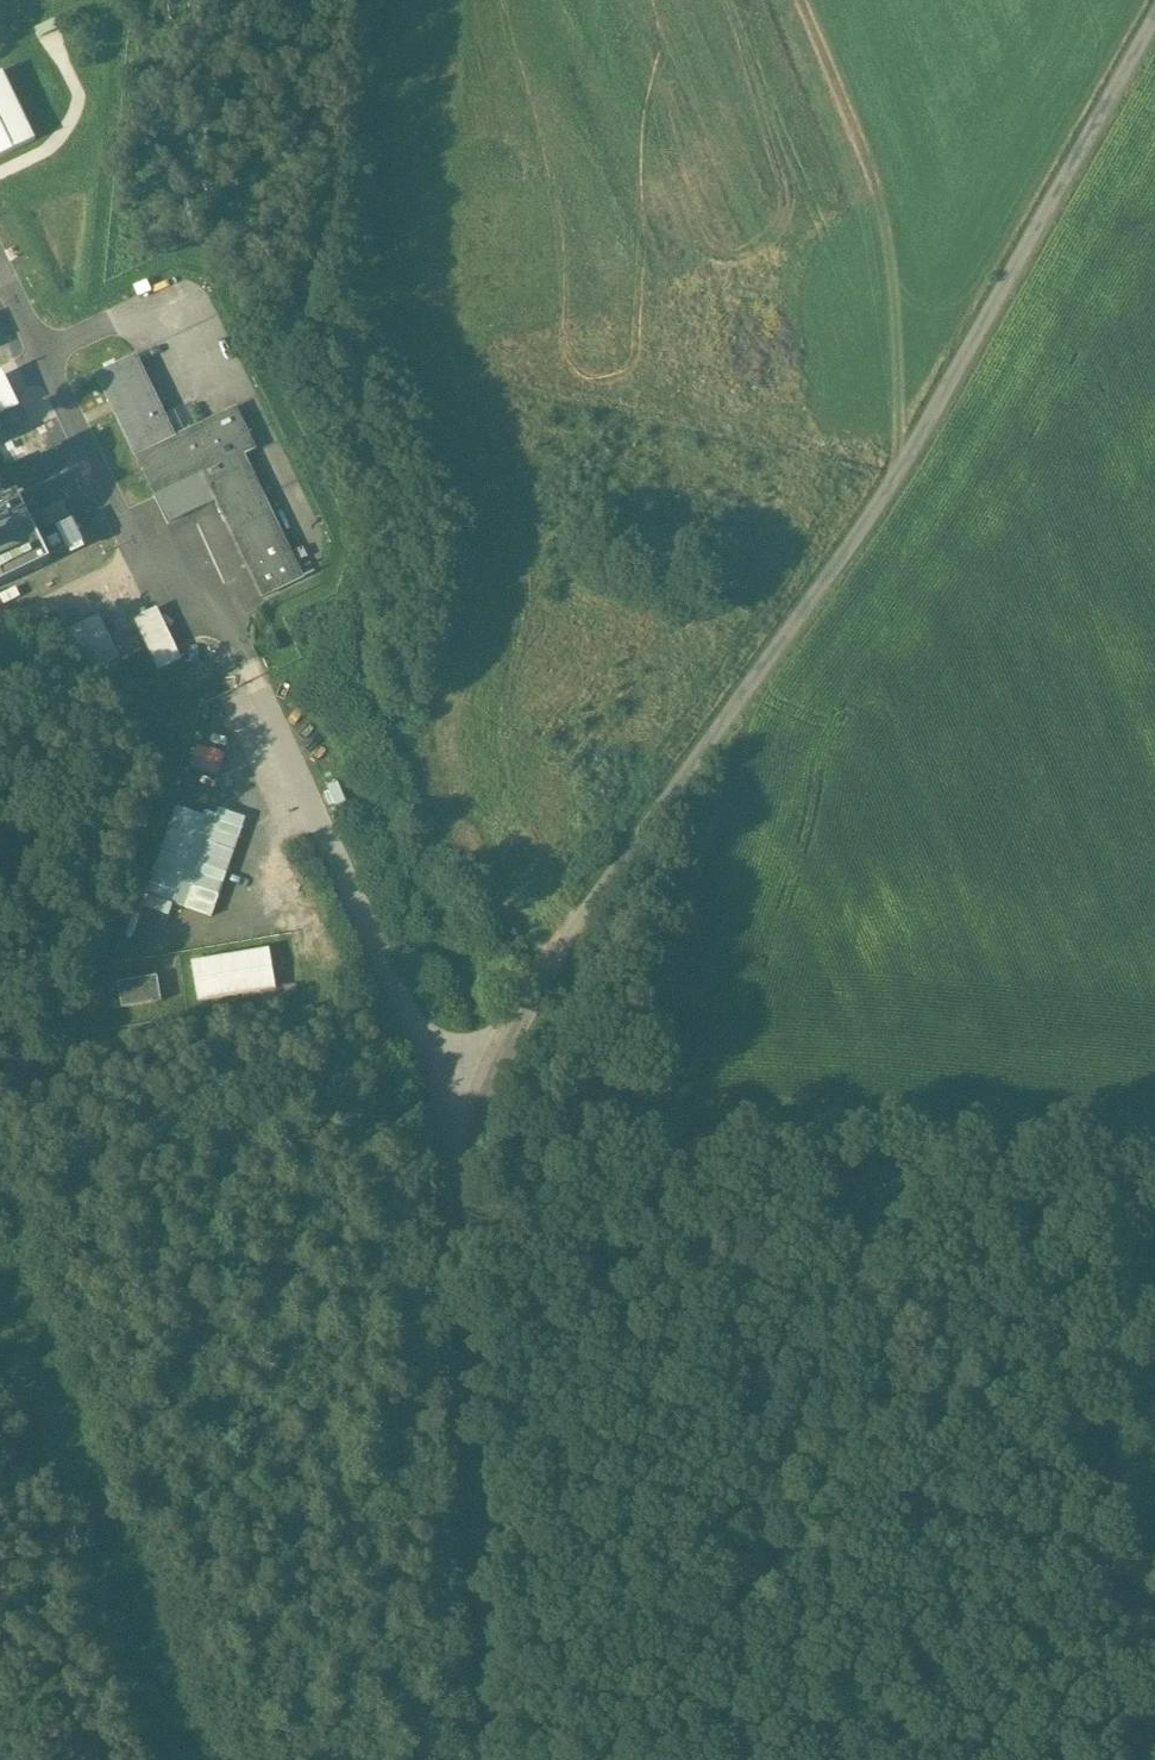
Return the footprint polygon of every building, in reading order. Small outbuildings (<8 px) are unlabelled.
[(0,74),(0,157),(39,140),(8,70),(0,74)] [(176,438),(136,357),(96,376),(135,457),(176,438)] [(0,376),(0,417),(25,407),(9,372),(0,376)] [(256,450),(236,408),(224,414),(244,456),(256,450)] [(244,456),(224,414),(176,438),(135,457),(155,498),(160,496),(164,505),(197,489),(193,480),(203,475),(262,599),(315,574),(314,572),(303,578),(296,563),(307,557),(303,549),(291,554),(244,456)] [(67,463),(52,429),(10,447),(18,465),(27,461),(35,478),(67,463)] [(0,503),(0,587),(52,562),(49,557),(82,542),(74,526),(42,541),(19,494),(0,503)] [(158,608),(134,620),(159,672),(183,661),(158,608)] [(100,618),(66,634),(86,677),(121,660),(100,618)] [(198,960),(204,991),(283,976),(277,945),(198,960)] [(162,981),(116,983),(117,1009),(163,1008),(162,981)]
